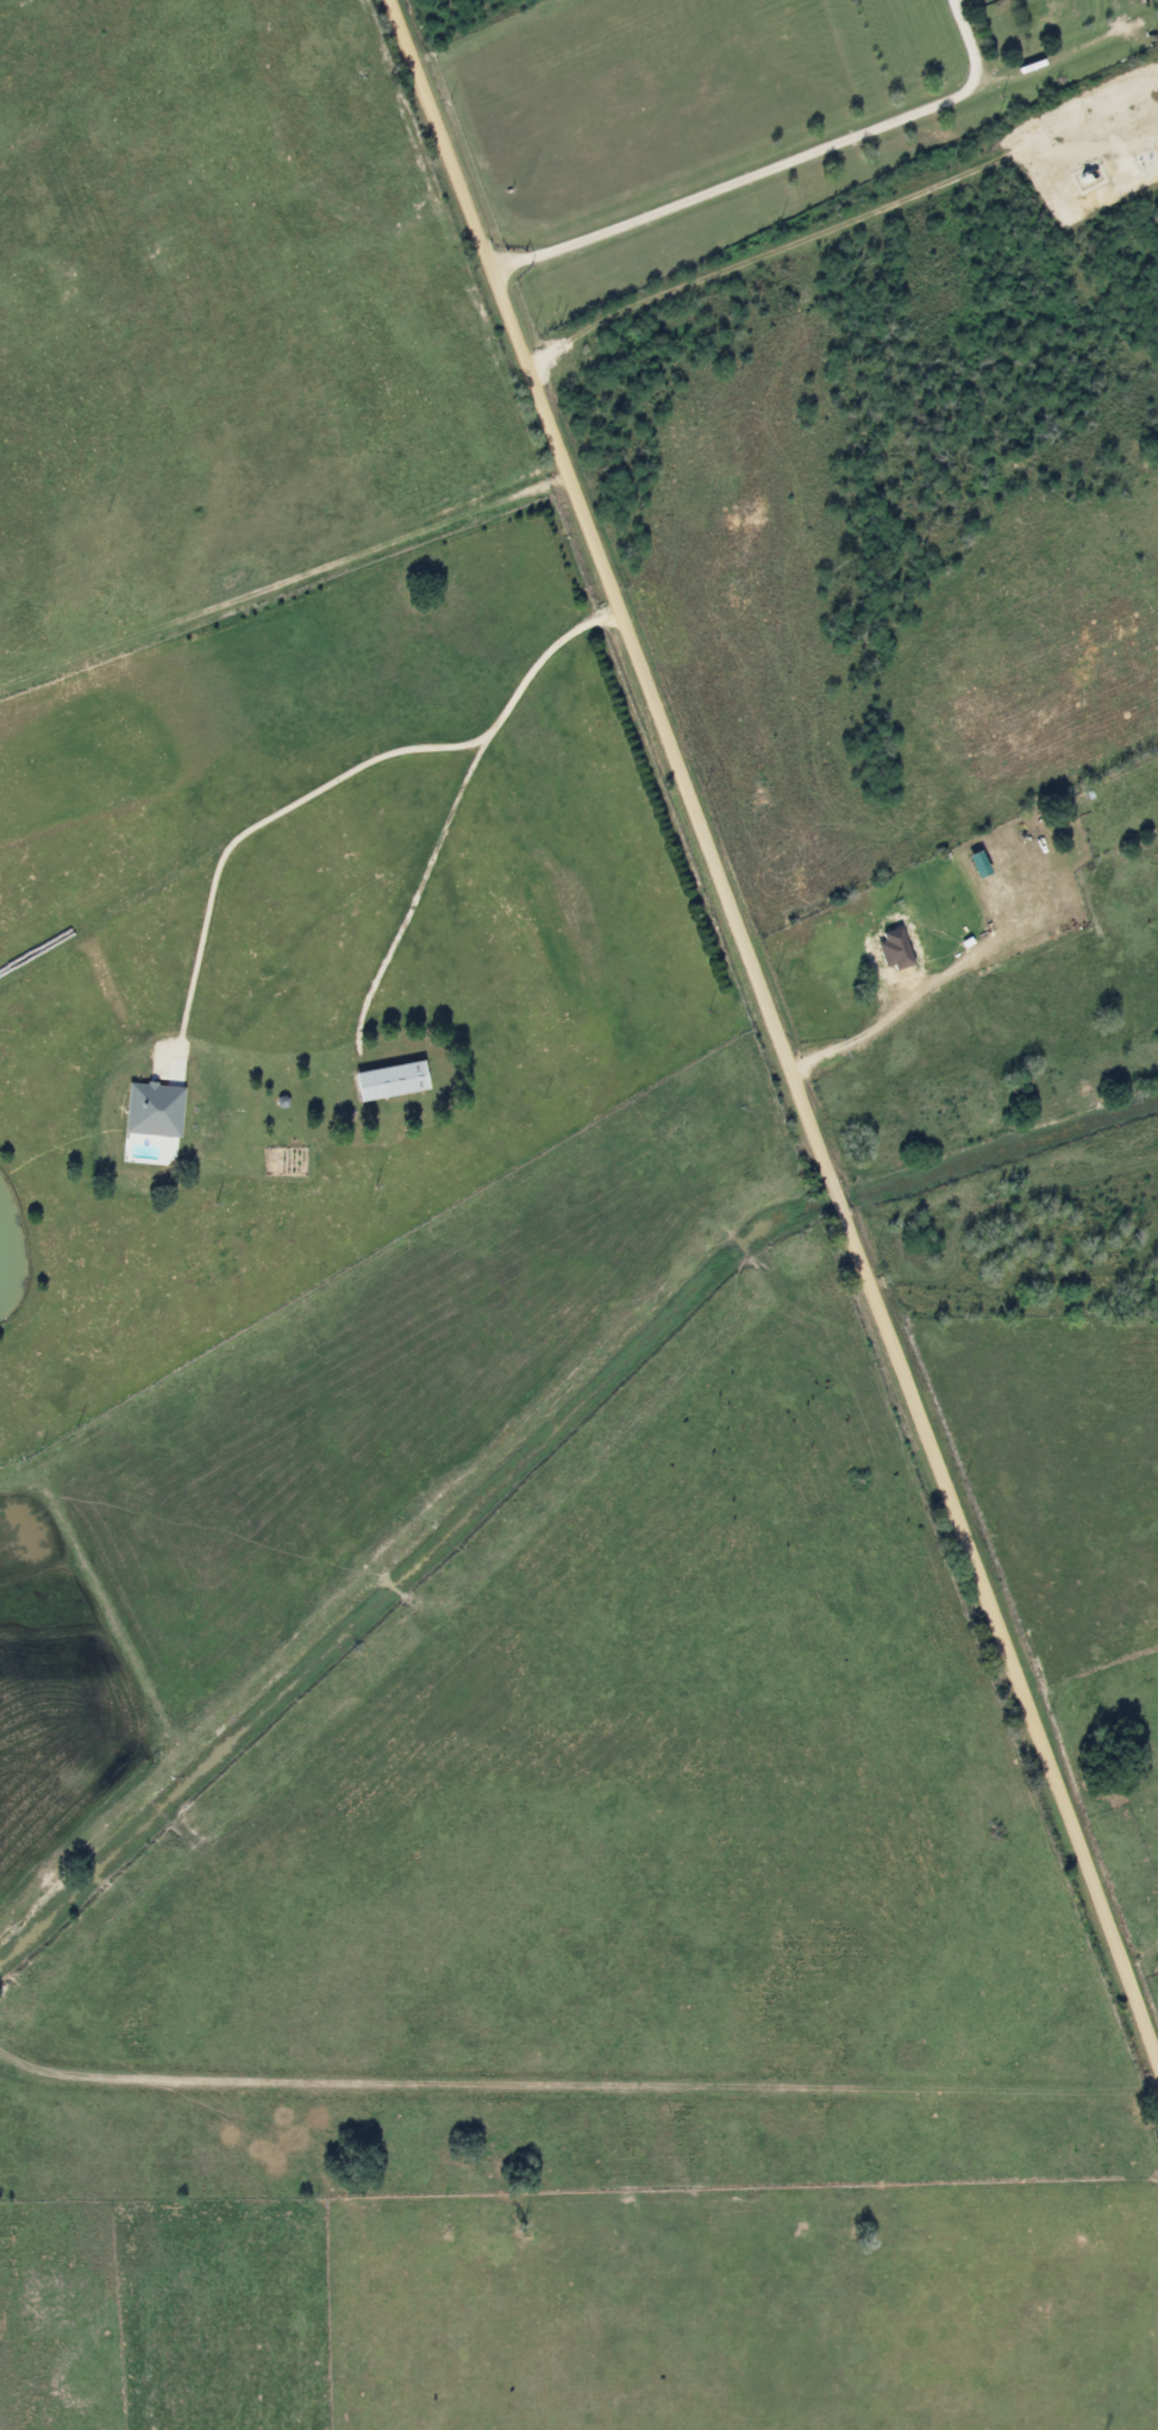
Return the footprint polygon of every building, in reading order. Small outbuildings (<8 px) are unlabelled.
[(976,839),(979,847),(997,840),(993,832),(976,839)] [(868,930),(881,973),(902,967),(889,924),(868,930)] [(350,1072),(355,1101),(425,1091),(420,1061),(350,1072)]
